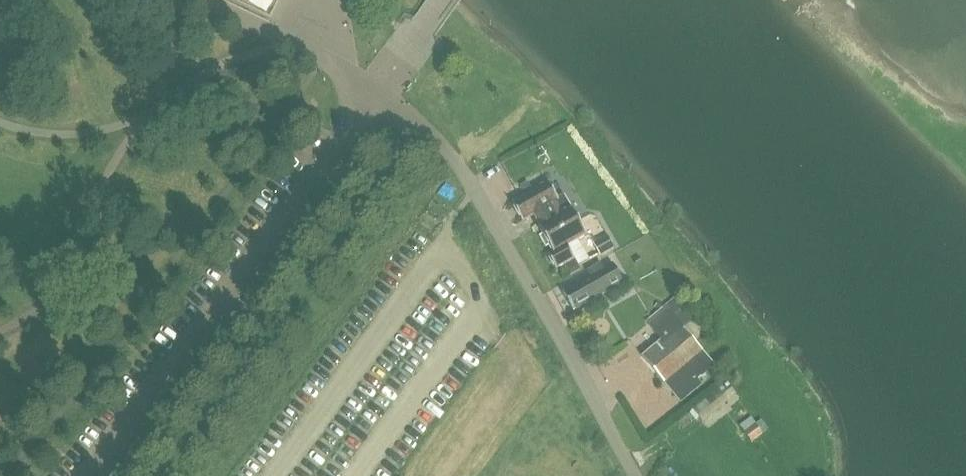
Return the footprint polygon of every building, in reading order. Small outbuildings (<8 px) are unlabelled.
[(519,185),(524,193),(532,188),(527,180),(519,185)] [(564,194),(557,198),(548,181),(512,202),(523,221),(536,213),(542,224),(538,226),(552,251),(547,254),(556,269),(575,259),(568,246),(587,235),(564,194)] [(602,213),(590,219),(597,234),(609,228),(602,213)] [(607,234),(593,243),(600,256),(615,248),(607,234)] [(563,292),(573,310),(623,282),(613,264),(604,269),(601,263),(587,271),(590,276),(563,292)] [(691,321),(673,300),(646,321),(662,341),(642,357),(678,399),(715,365),(684,327),(691,321)] [(702,422),(720,407),(729,400),(720,389),(693,410),(702,422)] [(755,423),(744,432),(752,443),(764,434),(755,423)]
